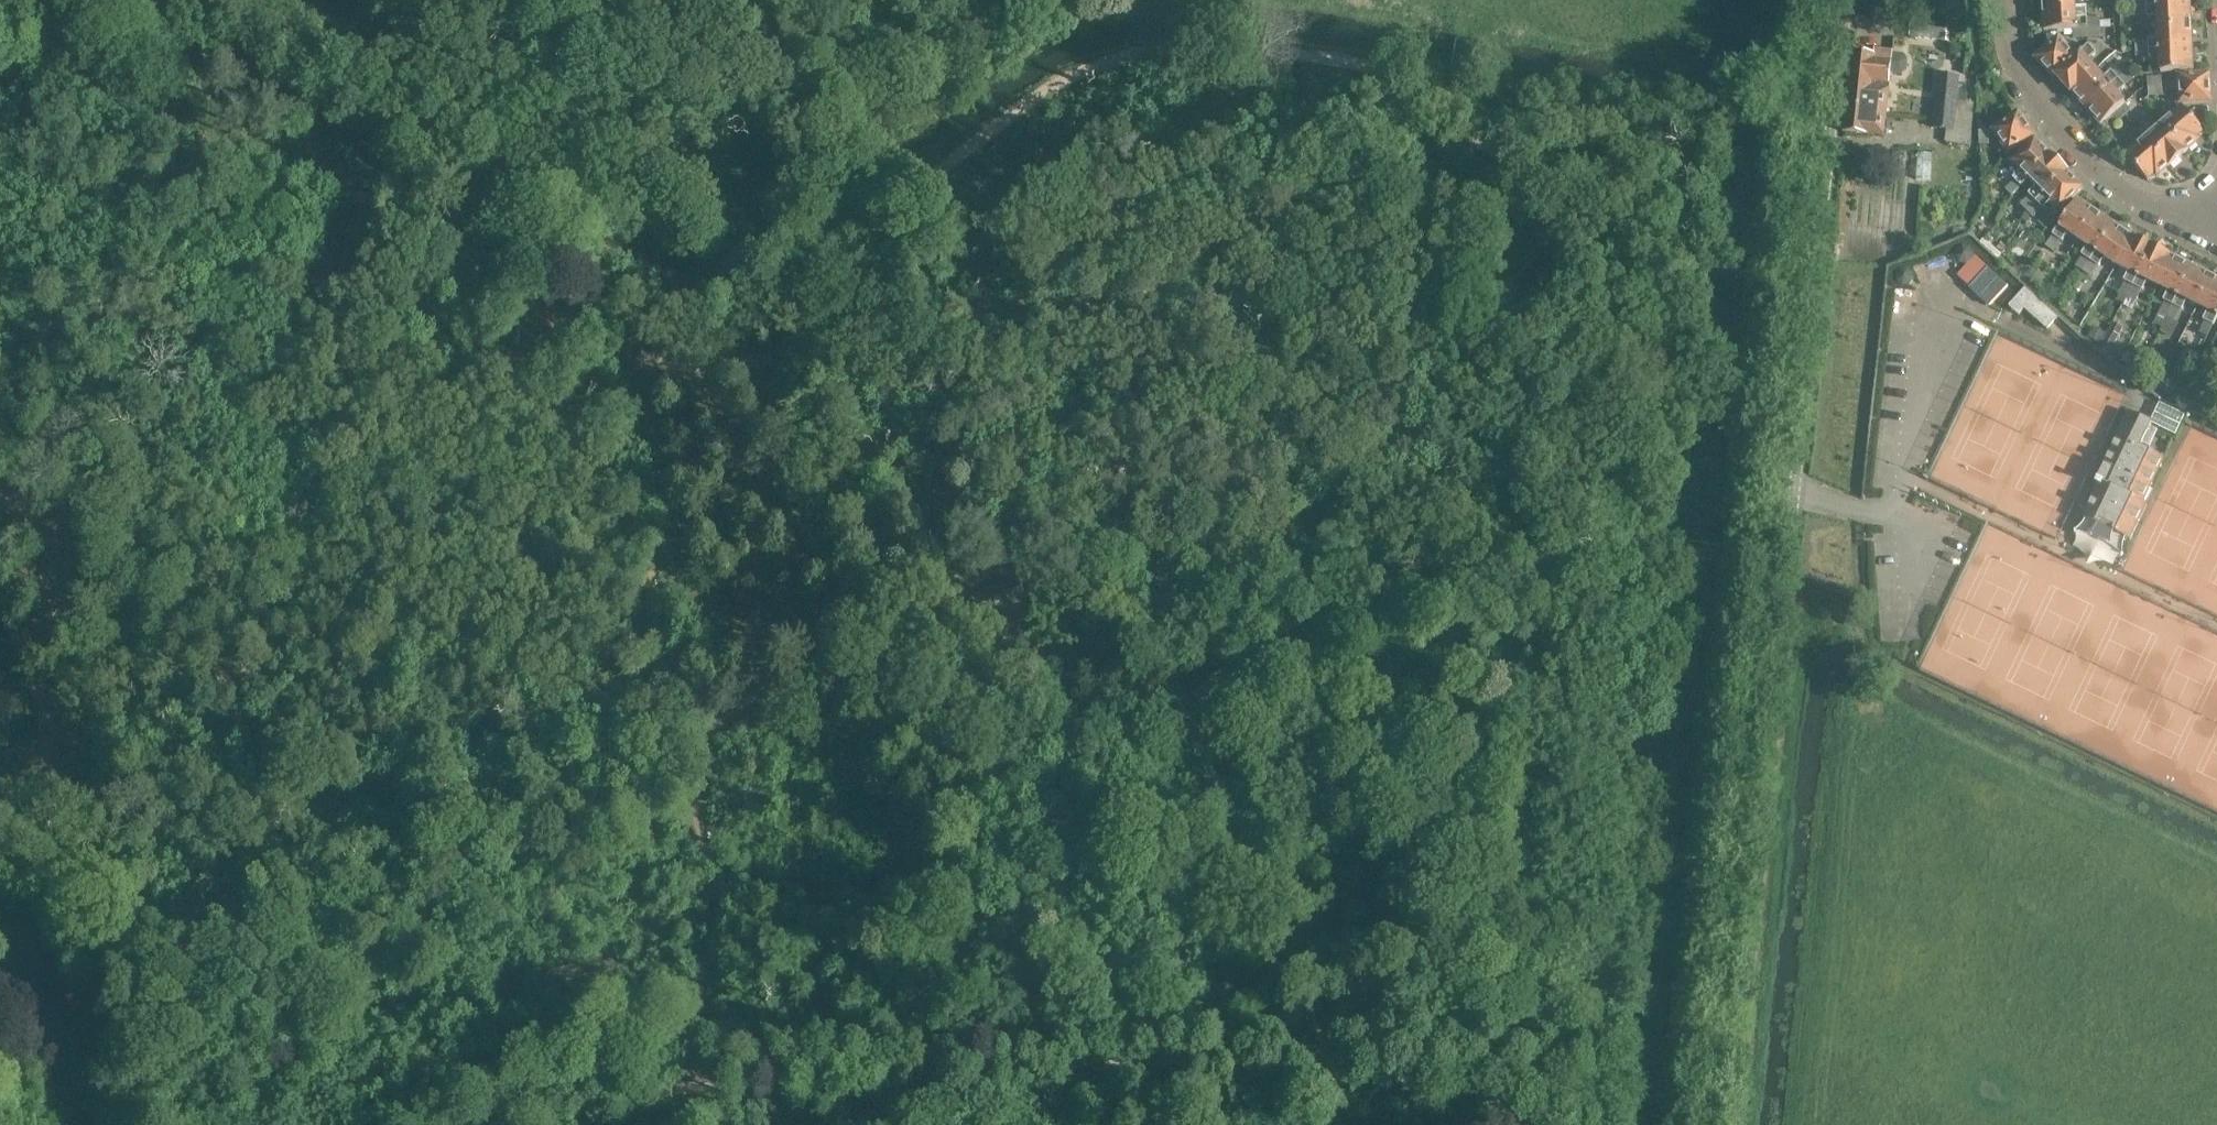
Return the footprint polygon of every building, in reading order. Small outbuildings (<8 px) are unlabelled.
[(2043,8),(2086,5),(2086,0),(2043,0),(2043,8)] [(2190,4),(2147,6),(2134,6),(2134,16),(2148,15),(2148,17),(2159,16),(2160,27),(2191,26),(2190,4)] [(2101,28),(2101,18),(2087,19),(2086,5),(2043,8),(2045,31),(2060,30),(2074,30),(2101,28)] [(2101,20),(2102,27),(2114,26),(2114,19),(2101,20)] [(1916,39),(1951,44),(1953,27),(1918,22),(1916,39)] [(2149,40),(2149,41),(2136,42),(2136,50),(2149,50),(2193,48),(2191,26),(2160,27),(2160,40),(2149,40)] [(2102,37),(2101,28),(2074,30),(2074,39),(2102,37)] [(2038,58),(2055,77),(2056,76),(2077,58),(2060,39),(2038,58)] [(2077,58),(2056,76),(2056,77),(2057,76),(2071,92),(2097,70),(2089,60),(2096,53),(2089,45),(2081,52),(2082,53),(2077,58)] [(2193,48),(2149,50),(2136,50),(2136,60),(2150,60),(2151,72),(2162,72),(2194,71),(2193,48)] [(1846,108),(1888,112),(1890,88),(1873,86),(1874,81),(1893,83),(1894,73),(1901,74),(1906,70),(1908,59),(1903,55),(1896,54),(1897,51),(1879,49),(1879,54),(1853,50),(1846,108)] [(2097,70),(2071,92),(2072,93),(2072,92),(2087,108),(2119,79),(2129,70),(2123,63),(2113,72),(2112,71),(2104,78),(2097,70)] [(2119,79),(2087,108),(2102,125),(2126,103),(2118,94),(2126,87),(2125,86),(2135,77),(2129,70),(2119,79)] [(1938,73),(1934,109),(1957,111),(1958,101),(1960,76),(1938,73)] [(2209,75),(2180,76),(2181,103),(2210,101),(2209,75)] [(2162,77),(2148,77),(2148,87),(2163,86),(2162,77)] [(2163,86),(2148,87),(2149,96),(2163,95),(2163,86)] [(1957,111),(1934,109),(1933,128),(1947,130),(1947,142),(1971,144),(1974,103),(1958,101),(1957,111)] [(2126,103),(2120,109),(2126,115),(2132,110),(2126,103)] [(2183,106),(2164,122),(2188,150),(2189,150),(2188,149),(2197,141),(2197,137),(2205,131),(2183,106)] [(1888,112),(1846,108),(1844,132),(1885,136),(1888,112)] [(2120,109),(2102,125),(2107,131),(2111,128),(2126,115),(2120,109)] [(2019,114),(1995,130),(2010,152),(2016,148),(2020,152),(2033,143),(2029,138),(2033,135),(2019,114)] [(2164,122),(2145,138),(2170,166),(2188,150),(2164,122)] [(1990,130),(1980,131),(1981,145),(1990,145),(1990,130)] [(2145,138),(2127,155),(2148,180),(2156,173),(2160,174),(2169,166),(2170,166),(2145,138)] [(2036,139),(2012,162),(2021,171),(2014,178),(2015,179),(2006,189),(2012,196),(2021,186),(2029,179),(2053,155),(2051,155),(2036,139)] [(2037,187),(2029,194),(2030,195),(2021,204),(2027,211),(2036,201),(2068,170),(2053,155),(2029,179),(2037,187)] [(2068,170),(2036,201),(2027,211),(2023,220),(2027,224),(2034,217),(2043,208),(2044,209),(2051,201),(2060,210),(2078,192),(2083,187),(2068,172),(2069,171),(2068,170)] [(2059,227),(2054,235),(2047,246),(2054,251),(2061,240),(2062,241),(2068,233),(2077,239),(2096,211),(2078,198),(2060,227),(2059,227)] [(2096,211),(2077,239),(2088,246),(2082,254),(2083,255),(2076,266),(2082,271),(2090,260),(2114,224),(2096,211)] [(2114,224),(2090,260),(2082,271),(2083,272),(2080,277),(2086,282),(2090,276),(2091,276),(2098,265),(2099,266),(2105,258),(2116,265),(2133,236),(2129,234),(2114,224)] [(2133,236),(2116,265),(2129,272),(2124,281),(2125,281),(2119,293),(2127,297),(2133,285),(2152,246),(2133,236)] [(1955,257),(1959,263),(1967,264),(1973,260),(1974,253),(1970,247),(1962,245),(1956,250),(1955,257)] [(2152,246),(2133,285),(2127,297),(2123,305),(2132,310),(2142,289),(2143,290),(2147,281),(2157,286),(2172,256),(2152,246)] [(2172,256),(2157,286),(2168,291),(2164,300),(2165,301),(2159,312),(2168,316),(2173,305),(2192,266),(2172,256)] [(2192,266),(2173,305),(2168,316),(2176,321),(2181,309),(2182,309),(2187,300),(2197,305),(2212,276),(2192,266)] [(1913,272),(1907,268),(1900,268),(1895,275),(1896,282),(1902,286),(1910,285),(1914,279),(1913,272)] [(1988,268),(1970,287),(1989,305),(2007,286),(1988,268)] [(2197,305),(2208,311),(2203,320),(2205,321),(2199,333),(2208,337),(2216,317),(2216,315),(2216,278),(2212,276),(2197,305)] [(1519,289),(1501,278),(1494,291),(1510,302),(1519,289)] [(2058,318),(2025,288),(2009,306),(2018,315),(2024,309),(2047,330),(2058,318)] [(2116,322),(2103,349),(2114,354),(2127,327),(2116,322)] [(2101,346),(2108,335),(2095,328),(2089,339),(2101,346)] [(2127,353),(2122,362),(2137,369),(2142,361),(2127,353)] [(2147,381),(2158,386),(2163,375),(2152,370),(2147,381)] [(2165,376),(2161,387),(2172,392),(2177,380),(2165,376)] [(2108,466),(2101,481),(2106,483),(2105,483),(2144,501),(2164,458),(2149,451),(2158,433),(2149,429),(2152,423),(2128,412),(2117,435),(2104,464),(2108,466)] [(2098,486),(2083,517),(2130,539),(2147,504),(2143,502),(2144,501),(2105,483),(2103,488),(2098,486)] [(973,599),(981,616),(996,608),(1007,626),(1028,615),(1019,599),(1022,598),(1012,579),(973,599)]
